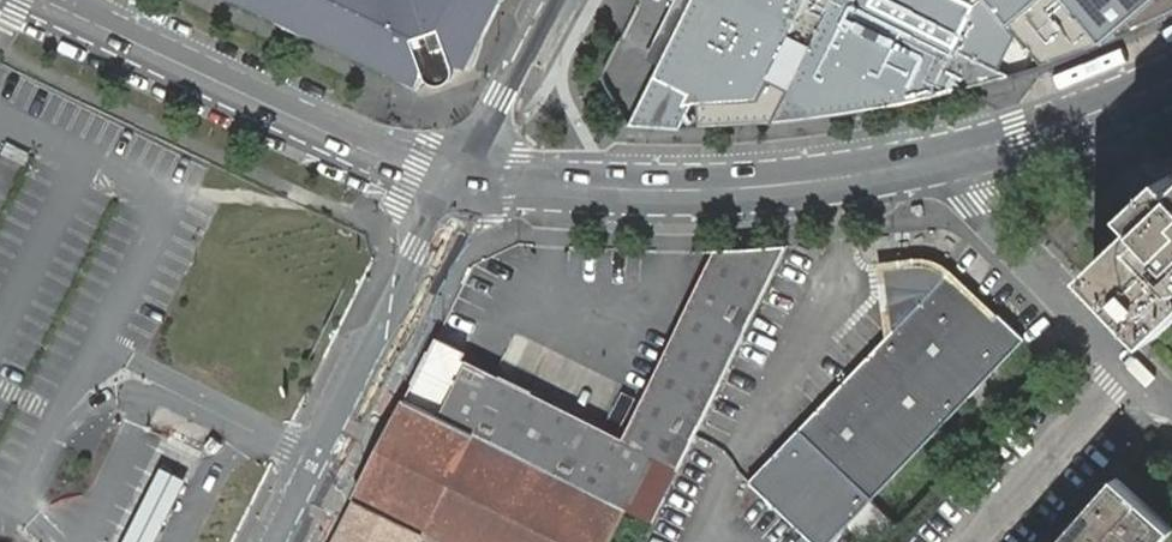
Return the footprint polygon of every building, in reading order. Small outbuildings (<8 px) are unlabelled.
[(503,0),(248,0),(423,83),(428,74),(460,62),(470,67),(503,0)] [(631,128),(638,128),(646,129),(654,129),(663,129),(671,129),(673,129),(684,104),(758,99),(768,78),(789,89),(771,125),(780,124),(792,123),(803,121),(815,120),(826,118),(838,116),(850,114),(861,112),(873,111),(885,108),(896,106),(908,104),(919,102),(931,99),(942,97),(954,94),(965,91),(976,88),(988,84),(999,81),(1011,78),(1014,77),(870,5),(872,0),(714,0),(674,79),(658,71),(631,128)] [(658,71),(674,79),(714,0),(694,0),(658,71)] [(1043,66),(1095,45),(1171,12),(1171,0),(993,0),(1043,66)] [(1159,185),(1133,210),(1145,222),(1093,270),(1159,335),(1171,323),(1171,173),(1159,185)] [(626,508),(653,522),(708,407),(788,245),(784,245),(780,246),(777,246),(773,246),(769,247),(765,247),(761,247),(757,248),(753,247),(749,248),(746,248),(741,248),(738,249),(734,249),(730,249),(726,249),(722,249),(718,250),(624,440),(467,363),(461,360),(465,352),(453,346),(456,341),(439,333),(406,398),(626,508)] [(890,308),(892,333),(949,274),(941,271),(931,268),(916,265),(905,265),(890,266),(885,267),(887,286),(879,286),(881,309),(890,308)] [(892,333),(801,429),(874,499),(1026,340),(1001,315),(997,320),(949,274),(892,333)] [(626,508),(406,398),(355,499),(426,535),(440,541),(609,541),(626,508)] [(801,429),(749,483),(804,536),(798,541),(832,541),(851,523),(870,541),(884,541),(901,525),(874,499),(801,429)] [(214,454),(223,445),(212,436),(204,445),(214,454)] [(188,470),(161,456),(140,499),(118,541),(152,541),(167,513),(188,470)] [(1171,532),(1171,525),(1118,477),(1059,541),(1163,541),(1171,532)] [(426,537),(426,535),(355,499),(355,501),(426,537)] [(334,541),(423,541),(426,537),(355,501),(334,541)]
